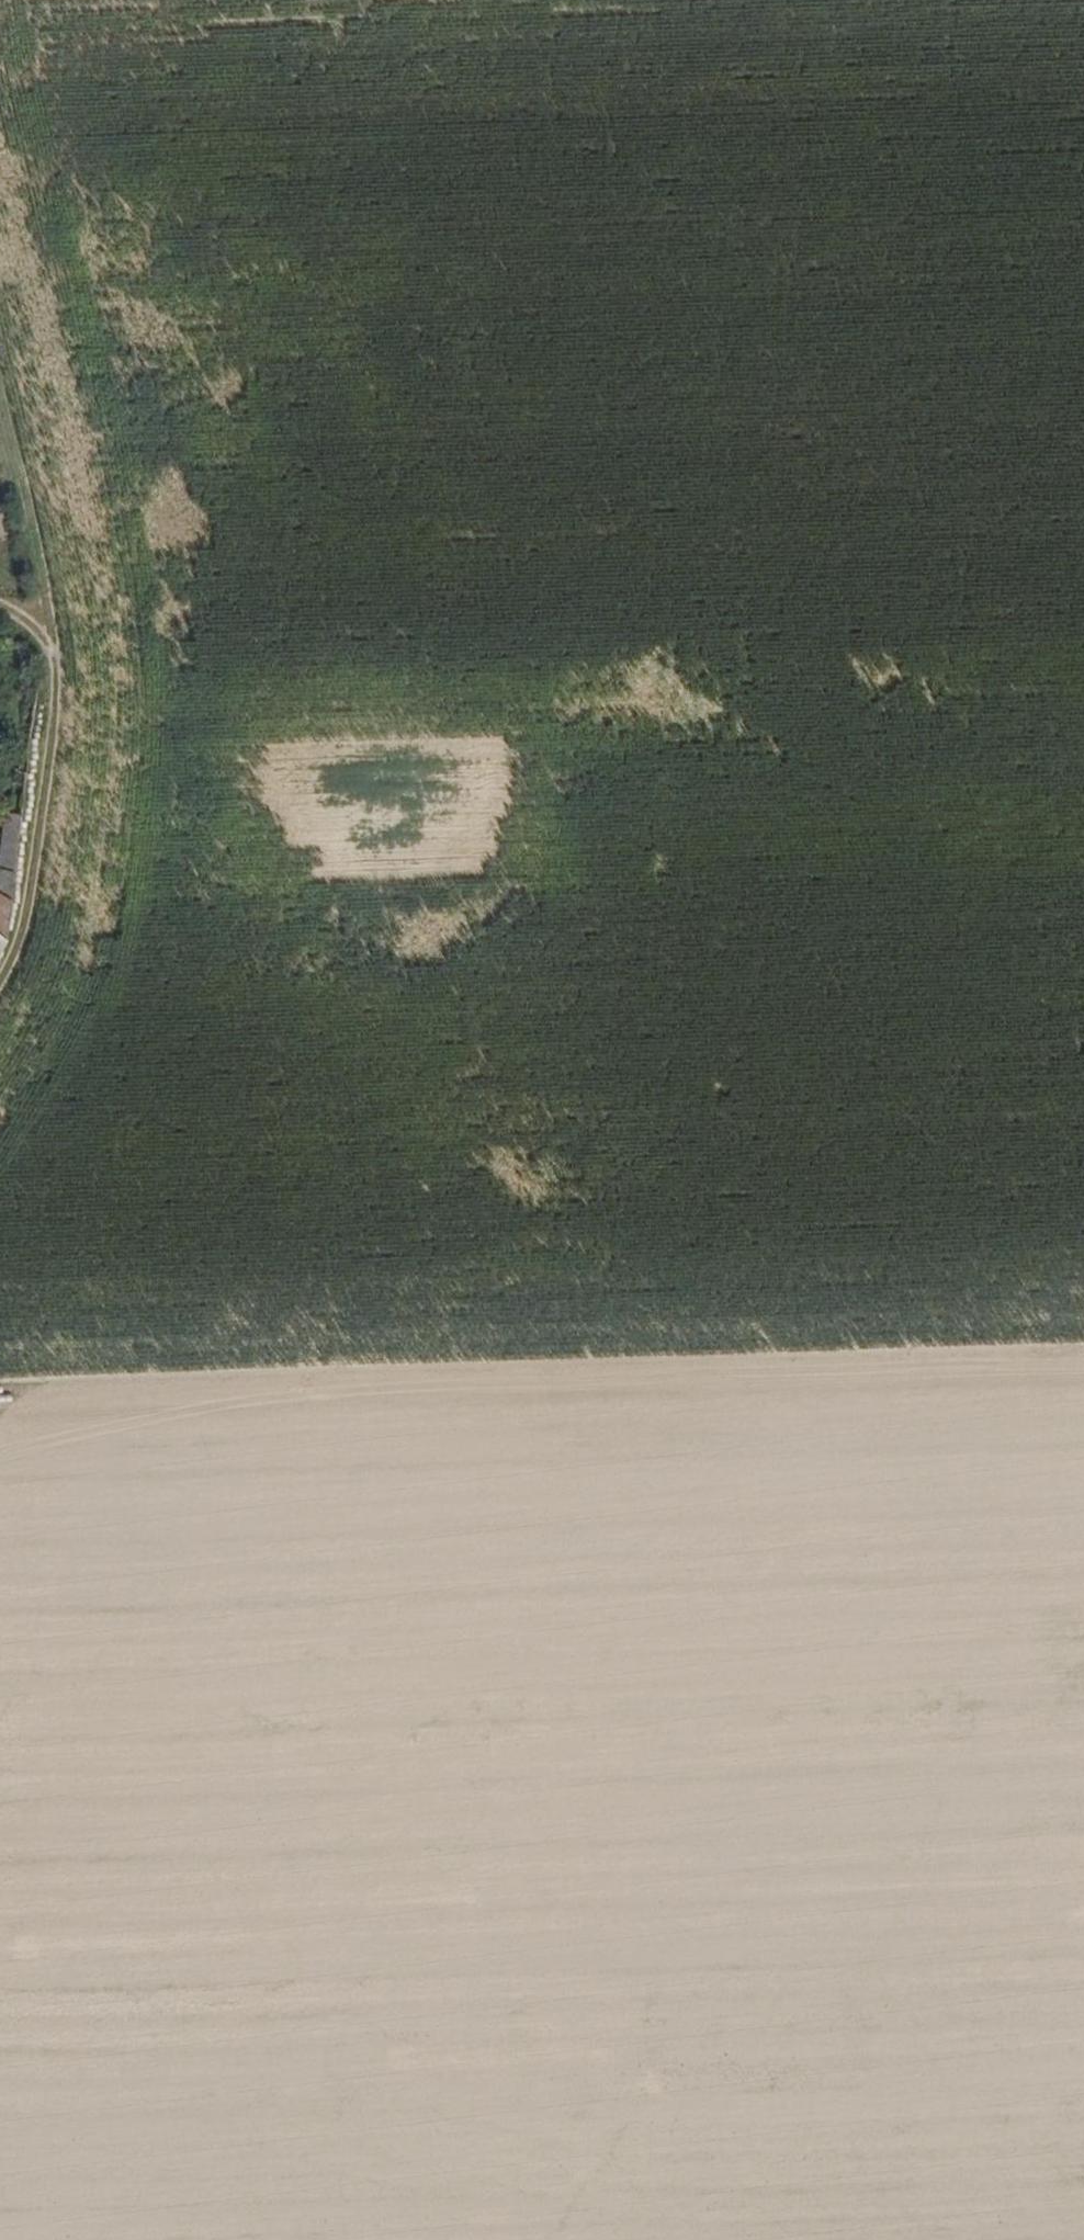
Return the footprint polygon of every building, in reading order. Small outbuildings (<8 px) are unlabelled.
[(18,907),(26,791),(6,790),(0,823),(0,940),(18,907)]
